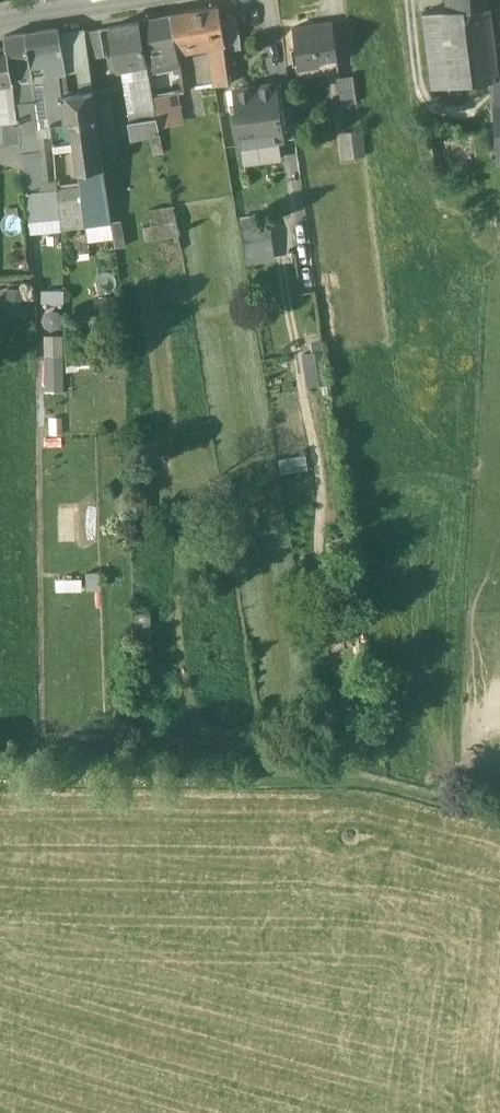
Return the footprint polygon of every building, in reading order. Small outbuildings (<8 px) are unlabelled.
[(449,10),(483,8),(483,0),(448,0),(449,10)] [(219,7),(171,15),(178,50),(210,45),(224,43),(219,7)] [(449,10),(445,10),(446,23),(454,85),(494,81),(493,75),(484,8),(483,8),(449,10)] [(171,15),(145,20),(155,68),(172,65),(180,63),(178,50),(171,15)] [(140,22),(110,28),(118,69),(135,66),(148,63),(140,22)] [(446,23),(426,25),(433,83),(439,87),(454,85),(446,23)] [(315,25),(293,28),(299,68),(320,65),(319,60),(337,57),(333,26),(315,29),(315,25)] [(57,29),(27,33),(29,57),(31,64),(44,62),(47,76),(65,73),(61,52),(59,37),(57,29)] [(100,30),(85,32),(89,60),(105,58),(100,30)] [(85,32),(59,37),(61,52),(72,50),(74,67),(77,66),(79,81),(92,80),(89,60),(85,32)] [(27,33),(6,36),(7,46),(11,76),(32,74),(31,64),(29,57),(27,33)] [(224,43),(210,45),(217,87),(230,85),(224,43)] [(0,48),(0,85),(12,83),(11,76),(7,46),(0,48)] [(148,63),(135,66),(138,81),(132,82),(138,115),(139,120),(158,118),(156,109),(154,97),(148,63)] [(180,63),(172,65),(173,73),(181,72),(180,63)] [(354,75),(339,77),(343,104),(357,102),(354,75)] [(183,79),(165,82),(165,81),(153,83),(154,97),(179,93),(185,91),(183,79)] [(0,85),(0,146),(22,143),(21,133),(17,121),(15,104),(13,90),(12,83),(0,85)] [(276,85),(235,91),(238,112),(235,112),(240,146),(283,141),(276,85)] [(34,87),(13,90),(15,104),(37,103),(34,87)] [(108,89),(94,91),(97,118),(111,116),(108,89)] [(94,91),(69,95),(79,169),(79,172),(104,168),(94,91)] [(179,93),(154,97),(156,109),(181,104),(179,93)] [(51,124),(49,101),(37,103),(41,130),(52,128),(51,124)] [(37,103),(15,104),(17,121),(21,133),(41,130),(37,103)] [(111,116),(97,118),(101,146),(115,143),(111,116)] [(135,121),(129,122),(132,139),(161,133),(158,118),(139,120),(135,121)] [(65,121),(51,124),(52,128),(53,143),(68,141),(65,121)] [(361,130),(343,133),(346,159),(365,157),(361,130)] [(75,140),(68,141),(69,171),(79,169),(75,140)] [(68,141),(53,143),(56,174),(62,173),(62,172),(69,171),(68,141)] [(41,152),(22,153),(28,211),(46,208),(44,191),(41,152)] [(104,168),(79,172),(80,178),(82,187),(81,187),(84,225),(111,222),(104,168)] [(81,187),(58,190),(60,207),(61,228),(84,225),(81,187)] [(58,190),(44,191),(46,208),(60,207),(58,190)] [(177,221),(152,226),(154,239),(179,235),(177,221)] [(244,267),(272,263),(268,231),(240,235),(244,267)] [(43,302),(63,301),(63,289),(43,290),(43,302)] [(118,297),(107,298),(109,311),(120,310),(118,297)] [(63,333),(63,303),(44,304),(45,334),(63,333)] [(67,390),(65,334),(45,335),(47,390),(67,390)] [(58,591),(84,590),(84,579),(58,580),(58,591)]
